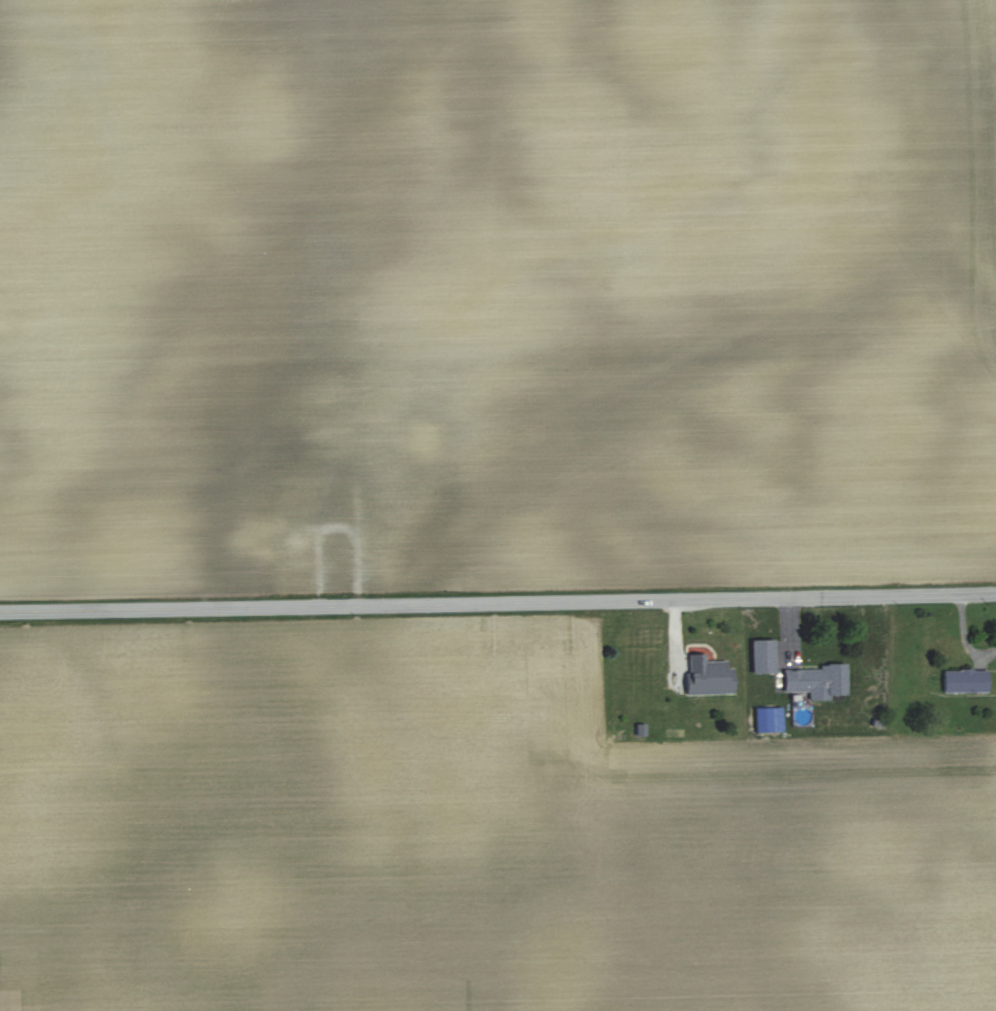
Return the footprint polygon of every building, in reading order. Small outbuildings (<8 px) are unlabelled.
[(749,640),(749,673),(772,673),(772,640),(749,640)] [(780,666),(780,691),(806,691),(806,698),(843,697),(843,666),(780,666)] [(940,668),(940,691),(986,691),(986,668),(940,668)] [(723,704),(723,671),(664,671),(664,688),(704,688),(703,704),(723,704)]
